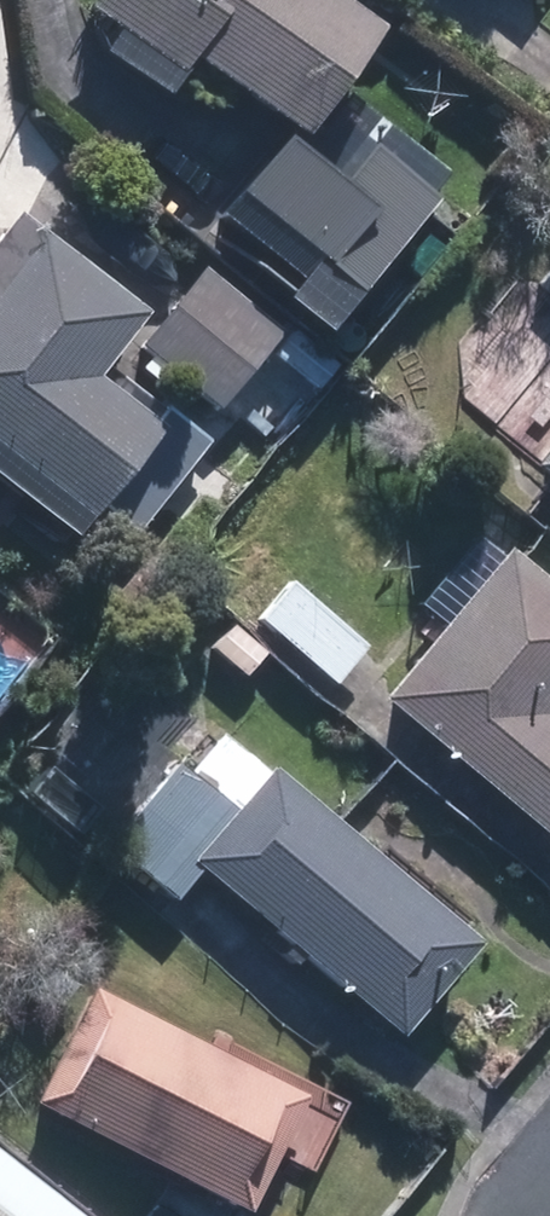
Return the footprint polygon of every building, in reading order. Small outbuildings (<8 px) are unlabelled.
[(380,32),(336,0),(96,0),(90,9),(119,30),(102,53),(164,97),(189,62),(301,142),(380,32)] [(327,340),(432,204),(370,156),(342,191),(281,144),(219,224),(298,285),(282,305),(327,340)] [(89,521),(161,429),(97,380),(147,317),(18,216),(0,239),(0,452),(89,521)] [(285,335),(204,270),(140,350),(221,415),(285,335)] [(538,290),(549,299),(549,275),(538,290)] [(533,466),(549,480),(549,446),(533,466)] [(549,845),(549,723),(544,717),(549,710),(549,582),(512,550),(382,702),(549,845)] [(368,648),(291,583),(259,620),(335,686),(368,648)] [(266,657),(233,629),(214,652),(247,679),(266,657)] [(481,945),(274,769),(235,814),(179,766),(111,847),(175,902),(201,872),(400,1041),(481,945)] [(91,990),(32,1107),(250,1215),(280,1158),(315,1175),(350,1105),(215,1037),(209,1049),(91,990)] [(0,1153),(0,1215),(80,1215),(0,1153)]
